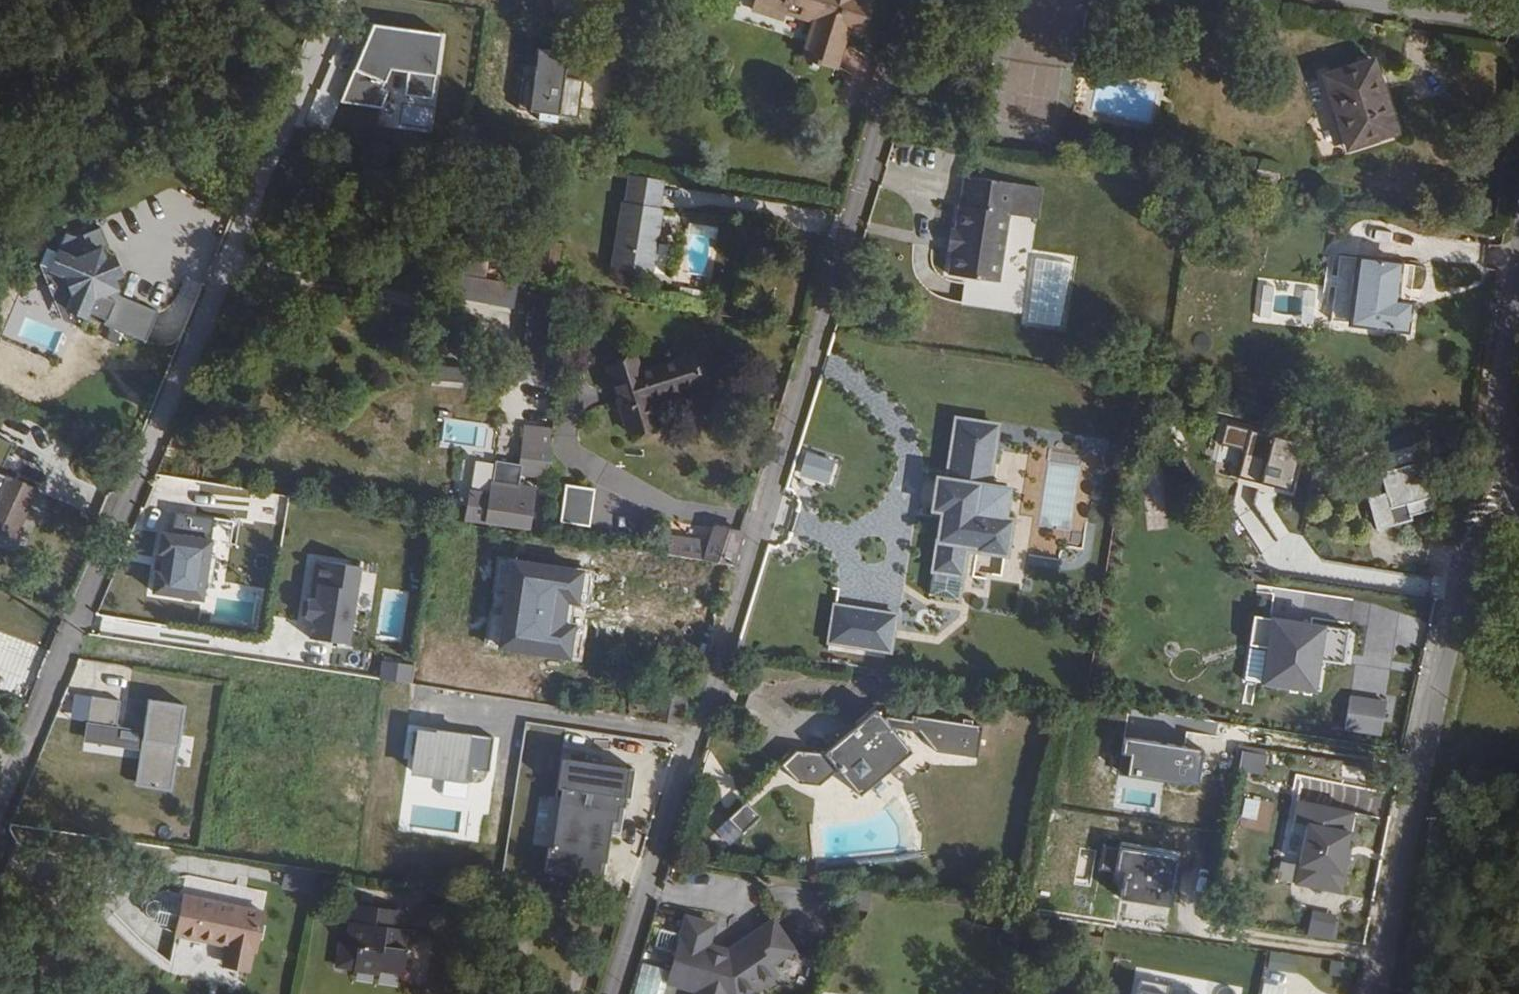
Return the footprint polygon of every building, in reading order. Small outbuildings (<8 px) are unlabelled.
[(785,12),(756,3),(753,12),(782,21),(785,12)] [(1119,40),(1115,56),(1134,60),(1138,45),(1119,40)] [(1115,56),(1113,65),(1132,69),(1134,60),(1115,56)] [(1373,59),(1323,75),(1347,150),(1397,133),(1373,59)] [(544,92),(534,118),(558,128),(569,102),(544,92)] [(1253,195),(1276,198),(1280,173),(1257,170),(1253,195)] [(952,248),(947,273),(996,282),(1009,214),(1011,215),(1017,184),(968,175),(962,205),(960,205),(956,228),(952,248)] [(612,267),(650,273),(660,210),(622,203),(612,267)] [(144,342),(157,313),(119,296),(101,249),(109,246),(102,227),(83,234),(90,253),(74,257),(57,249),(48,268),(62,273),(70,294),(64,308),(83,316),(85,310),(103,318),(101,323),(144,342)] [(952,248),(956,228),(951,227),(947,247),(952,248)] [(48,268),(57,249),(49,246),(41,264),(61,315),(79,323),(83,316),(64,308),(70,294),(62,273),(48,268)] [(1332,318),(1406,330),(1410,303),(1395,301),(1401,263),(1342,254),(1332,318)] [(113,257),(105,260),(112,279),(120,276),(113,257)] [(635,356),(607,366),(629,435),(657,425),(650,403),(705,386),(696,355),(640,372),(635,356)] [(524,443),(552,447),(553,431),(526,428),(524,443)] [(1242,482),(1293,483),(1291,571),(1298,571),(1300,431),(1225,429),(1225,442),(1243,443),(1242,482)] [(1410,514),(1409,510),(1436,503),(1428,474),(1438,471),(1428,435),(1387,447),(1392,465),(1380,468),(1385,488),(1367,493),(1376,524),(1410,514)] [(520,474),(550,478),(552,447),(524,443),(520,474)] [(40,535),(53,498),(16,481),(27,456),(8,448),(7,451),(0,448),(0,504),(9,508),(0,527),(0,528),(23,538),(26,529),(40,535)] [(799,473),(829,482),(836,458),(806,449),(799,473)] [(465,521),(529,530),(535,489),(491,482),(489,495),(470,492),(465,521)] [(560,521),(589,526),(596,488),(566,483),(560,521)] [(204,598),(215,516),(176,511),(174,529),(158,527),(149,591),(204,598)] [(955,517),(950,545),(979,550),(983,521),(955,517)] [(703,561),(731,565),(741,532),(713,528),(709,543),(671,537),(669,552),(705,558),(703,561)] [(307,554),(298,638),(353,644),(362,560),(307,554)] [(473,620),(507,629),(520,576),(486,567),(473,620)] [(1271,588),(1270,613),(1290,614),(1291,589),(1271,588)] [(802,606),(797,638),(829,643),(848,646),(853,614),(802,606)] [(1260,647),(1266,618),(1256,615),(1251,645),(1260,647)] [(1269,649),(1262,684),(1313,693),(1320,660),(1315,659),(1318,647),(1325,648),(1329,630),(1266,618),(1260,647),(1269,649)] [(1329,630),(1325,648),(1331,649),(1335,631),(1329,630)] [(409,681),(411,662),(382,659),(380,677),(409,681)] [(71,717),(117,720),(119,696),(73,693),(71,717)] [(175,764),(189,767),(194,737),(180,734),(185,703),(151,697),(135,784),(171,790),(175,764)] [(1351,697),(1346,729),(1382,735),(1387,703),(1351,697)] [(626,718),(649,721),(650,713),(627,710),(626,718)] [(815,780),(833,767),(846,785),(853,794),(908,755),(889,729),(890,728),(920,733),(934,751),(978,758),(982,727),(913,716),(912,721),(888,718),(883,721),(875,710),(821,750),(799,747),(779,758),(793,777),(815,780)] [(85,722),(84,751),(141,753),(142,724),(85,722)] [(472,766),(488,768),(492,734),(418,725),(411,773),(470,780),(472,766)] [(1121,774),(1200,781),(1204,744),(1124,737),(1121,774)] [(1242,748),(1238,770),(1264,774),(1268,752),(1242,748)] [(561,756),(549,871),(614,878),(626,762),(561,756)] [(719,804),(731,820),(751,805),(739,789),(719,804)] [(1344,890),(1355,807),(1294,800),(1293,807),(1283,806),(1277,852),(1287,853),(1291,822),(1301,823),(1293,884),(1344,890)] [(1105,843),(1101,868),(1127,872),(1123,896),(1173,904),(1180,854),(1105,843)] [(254,951),(262,912),(183,895),(179,916),(176,929),(175,934),(227,945),(224,960),(248,965),(251,950),(254,951)] [(176,929),(179,916),(182,900),(163,896),(162,898),(160,898),(159,898),(158,898),(156,899),(155,899),(154,899),(153,900),(152,900),(151,901),(150,902),(149,903),(149,904),(148,905),(148,906),(147,907),(147,908),(147,910),(147,911),(147,912),(147,913),(148,915),(148,916),(149,917),(149,918),(150,919),(151,920),(152,920),(153,921),(154,922),(155,922),(156,922),(157,922),(156,925),(176,929)] [(371,915),(352,912),(347,944),(341,943),(338,967),(354,969),(354,970),(377,973),(378,968),(402,971),(405,950),(397,949),(400,930),(370,925),(371,915)] [(370,925),(400,930),(401,920),(371,915),(370,925)] [(1334,938),(1337,920),(1310,915),(1307,933),(1334,938)] [(666,988),(686,993),(756,993),(752,988),(769,979),(767,977),(791,964),(774,933),(726,960),(724,964),(704,958),(712,932),(686,924),(666,988)] [(414,931),(400,930),(397,949),(411,951),(414,931)] [(997,971),(1009,966),(999,941),(987,945),(997,971)] [(668,968),(642,961),(633,993),(662,993),(668,968)] [(756,993),(757,993),(772,985),(769,979),(752,988),(756,993)]
